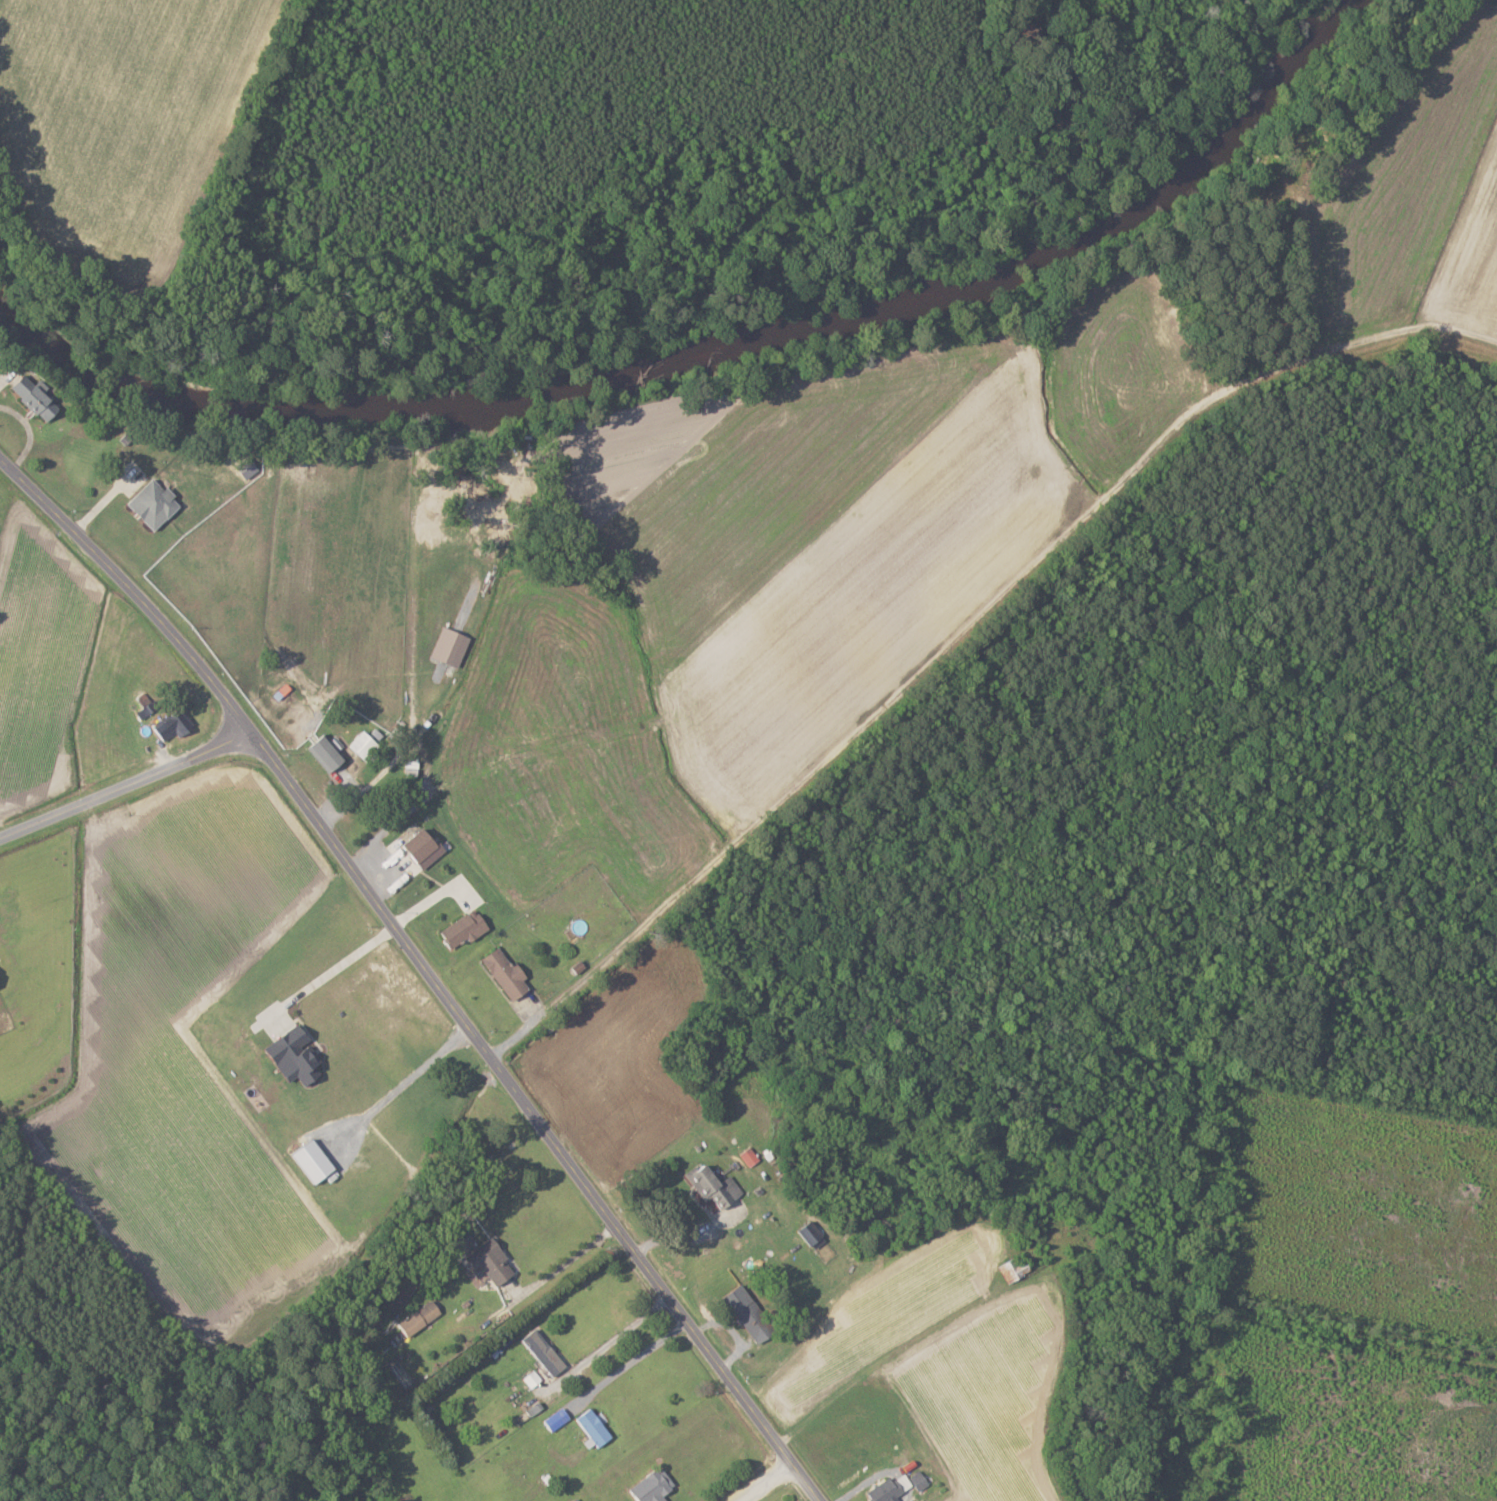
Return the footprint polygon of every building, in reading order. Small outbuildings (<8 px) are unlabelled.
[(49,422),(63,406),(27,372),(12,388),(49,422)] [(157,530),(184,503),(156,475),(129,501),(157,530)] [(466,632),(455,628),(442,658),(453,663),(466,632)] [(192,730),(178,710),(154,726),(164,741),(177,732),(181,738),(192,730)] [(351,744),(373,765),(382,755),(375,750),(382,743),(366,728),(351,744)] [(332,773),(349,757),(326,732),(309,747),(332,773)] [(424,870),(447,850),(427,825),(403,844),(424,870)] [(441,928),(452,947),(469,938),(471,940),(491,929),(479,908),(441,928)] [(485,957),(512,1001),(534,988),(518,960),(512,964),(502,946),(485,957)] [(269,1044),(291,1081),(301,1075),(307,1086),(324,1075),(319,1066),(324,1063),(312,1042),(315,1040),(304,1023),(269,1044)] [(294,1154),(317,1184),(339,1168),(316,1137),(294,1154)] [(761,1159),(752,1145),(741,1153),(750,1167),(761,1159)] [(686,1173),(706,1201),(713,1196),(723,1210),(746,1193),(732,1174),(723,1180),(709,1161),(701,1167),(699,1164),(686,1173)] [(801,1228),(812,1246),(826,1237),(815,1219),(801,1228)] [(469,1256),(479,1268),(482,1265),(500,1287),(518,1272),(506,1259),(511,1254),(494,1235),(469,1256)] [(1035,1272),(1031,1260),(1019,1265),(1017,1258),(1002,1264),(1009,1282),(1035,1272)] [(779,1331),(745,1282),(725,1295),(760,1344),(779,1331)] [(399,1321),(409,1336),(444,1313),(435,1298),(399,1321)] [(554,1377),(570,1365),(539,1325),(523,1337),(554,1377)] [(545,1420),(553,1432),(573,1418),(565,1406),(545,1420)] [(932,1484),(923,1469),(911,1476),(920,1491),(932,1484)] [(894,1475),(869,1491),(875,1500),(892,1500),(915,1486),(907,1473),(897,1480),(894,1475)]
